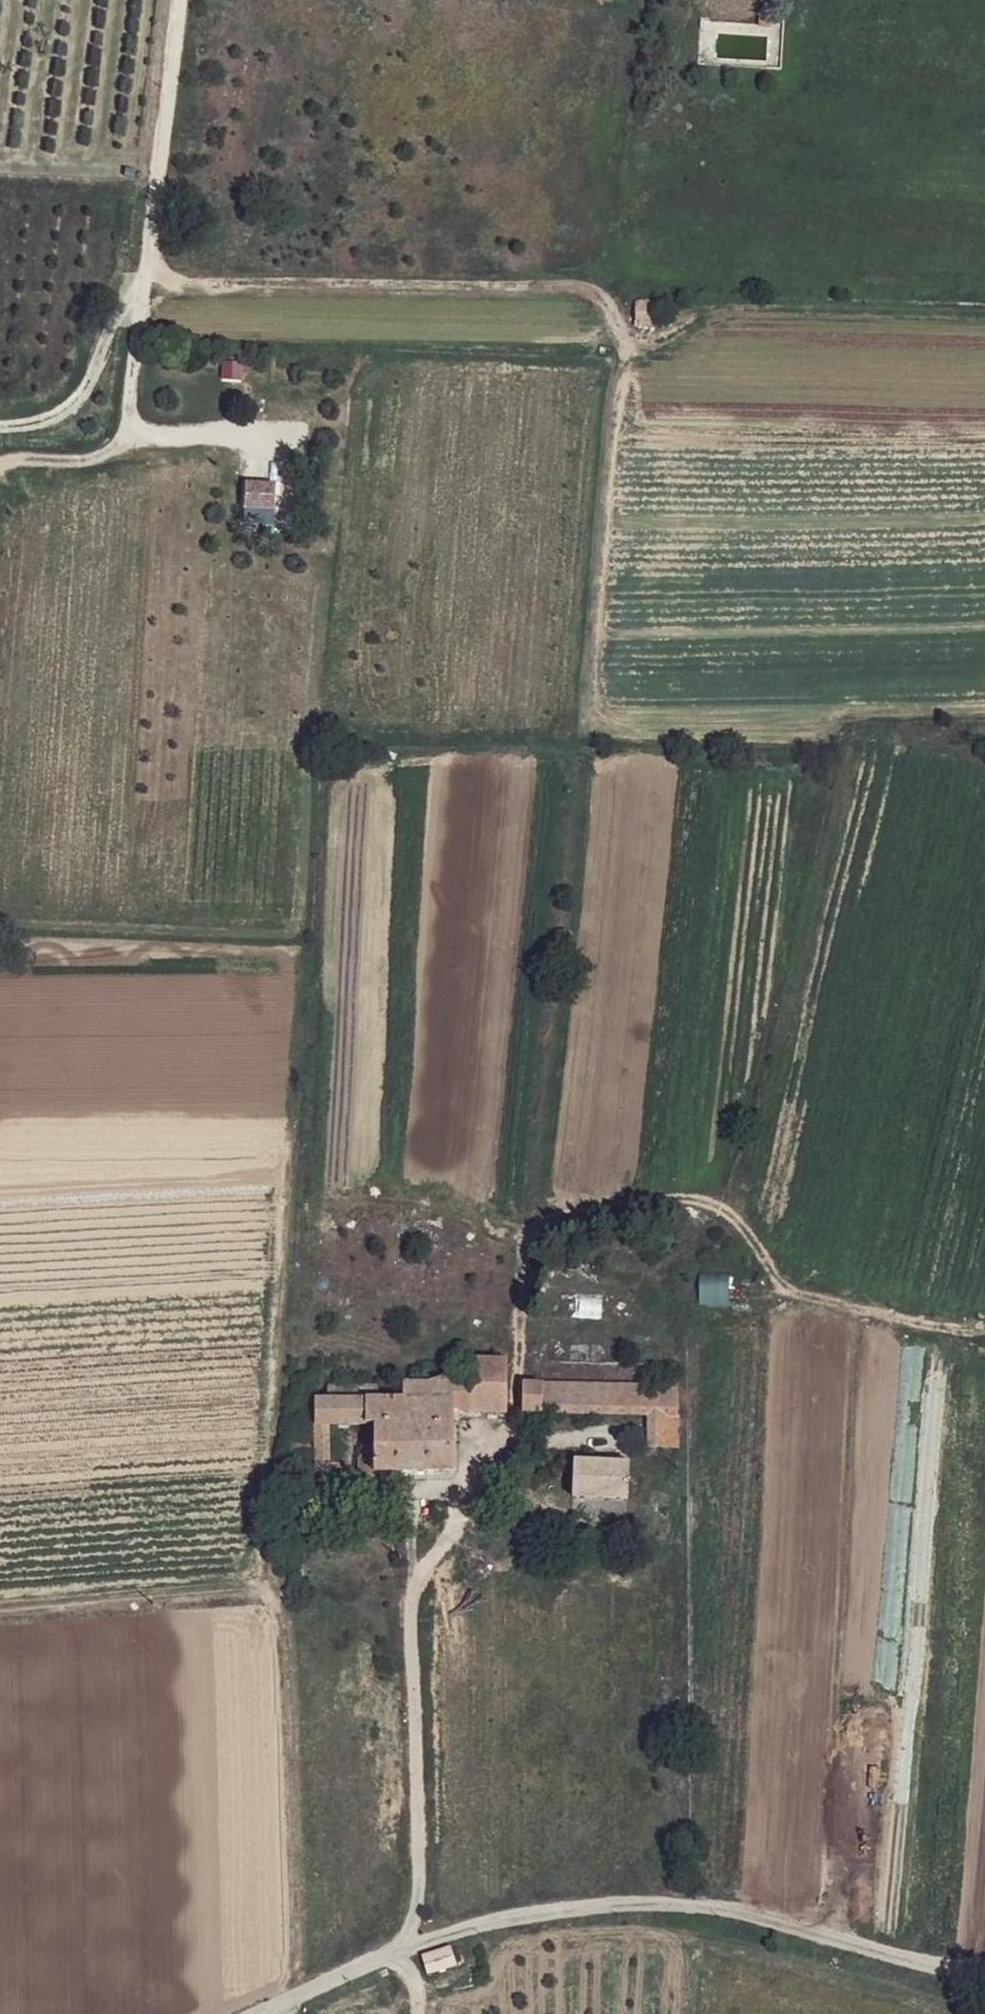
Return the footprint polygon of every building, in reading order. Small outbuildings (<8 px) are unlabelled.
[(662,304),(637,301),(637,323),(660,325),(662,304)] [(278,487),(249,483),(249,510),(276,512),(278,487)] [(700,1275),(699,1303),(727,1304),(728,1276),(700,1275)] [(331,1399),(316,1398),(314,1475),(375,1476),(376,1467),(448,1467),(450,1413),(503,1413),(507,1361),(473,1358),(472,1379),(451,1376),(430,1382),(404,1382),(405,1400),(377,1397),(331,1399)] [(676,1385),(523,1383),(522,1413),(644,1418),(646,1442),(675,1444),(676,1385)] [(332,1386),(331,1399),(377,1397),(377,1387),(332,1386)] [(621,1460),(569,1455),(567,1495),(622,1495),(621,1460)] [(450,1946),(422,1956),(428,1973),(456,1965),(450,1946)]
